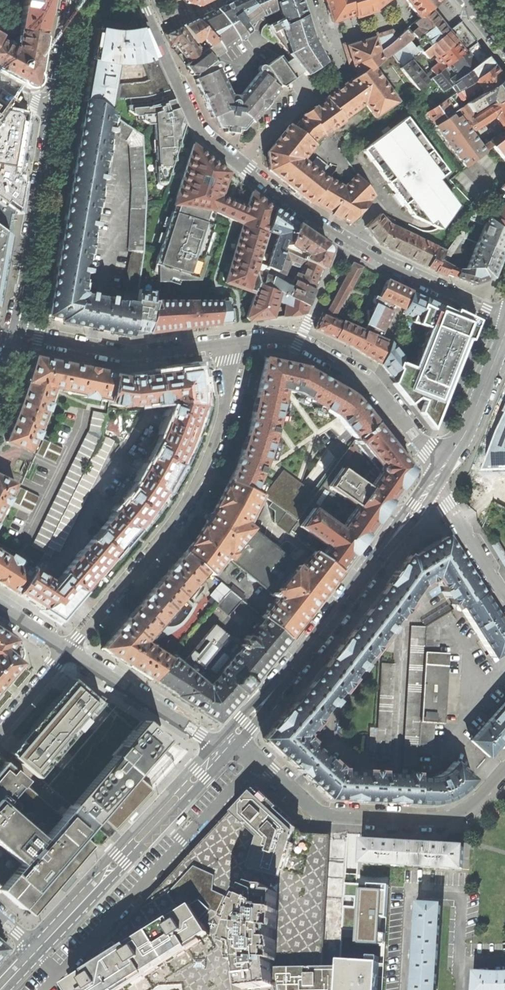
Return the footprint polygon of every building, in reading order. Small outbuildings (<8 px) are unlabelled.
[(6,27),(18,29),(20,16),(14,15),(0,0),(0,21),(6,27)] [(50,0),(25,0),(20,29),(45,34),(49,8),(50,0)] [(224,133),(237,134),(238,131),(243,131),(251,121),(253,123),(279,90),(277,88),(278,87),(279,86),(282,87),(295,78),(303,72),(293,59),(292,60),(292,58),(285,63),(280,56),(265,67),(264,66),(262,65),(260,66),(259,67),(258,69),(258,71),(259,72),(240,96),(231,95),(219,69),(220,69),(221,67),(221,65),(220,63),(218,62),(216,62),(212,65),(210,62),(246,36),(248,34),(249,32),(250,31),(249,29),(248,26),(263,16),(250,0),(236,0),(228,4),(196,19),(206,29),(216,41),(209,46),(203,51),(192,59),(186,65),(191,74),(192,75),(196,76),(197,78),(194,80),(196,83),(211,115),(212,118),(215,117),(220,128),(225,129),(224,133)] [(263,16),(264,16),(276,10),(273,0),(250,0),(263,16)] [(280,2),(276,3),(283,21),(283,20),(285,26),(305,16),(300,0),(279,0),(280,2)] [(332,22),(350,17),(366,12),(367,13),(375,10),(388,0),(325,0),(332,22)] [(419,18),(430,9),(440,2),(438,0),(405,0),(419,18)] [(419,28),(412,34),(414,37),(417,40),(440,21),(430,9),(419,18),(414,23),(419,28)] [(307,22),(305,16),(285,26),(284,27),(281,21),(270,27),(273,34),(280,43),(292,58),(292,60),(293,59),(303,72),(306,75),(325,61),(312,38),(307,22)] [(189,22),(182,25),(197,43),(202,39),(209,46),(216,41),(206,29),(196,19),(189,22)] [(396,61),(401,68),(418,54),(420,52),(426,47),(448,31),(444,26),(440,21),(417,40),(420,43),(414,47),(410,41),(412,39),(406,30),(397,38),(386,48),(379,53),(384,60),(391,55),(394,58),(396,56),(398,60),(396,61)] [(417,90),(431,78),(443,69),(466,52),(466,51),(476,43),(468,33),(460,22),(448,31),(426,47),(420,52),(426,59),(432,54),(435,58),(434,59),(438,63),(430,69),(431,71),(424,77),(413,63),(420,58),(418,54),(401,68),(400,68),(417,90)] [(188,61),(192,59),(203,51),(200,49),(197,43),(182,25),(164,34),(167,41),(170,47),(170,46),(174,56),(177,55),(173,45),(175,44),(184,56),(176,61),(180,69),(188,61)] [(408,28),(406,30),(412,39),(414,37),(412,34),(408,28)] [(28,85),(30,86),(31,86),(36,84),(40,57),(45,34),(20,29),(17,46),(18,47),(18,50),(16,51),(12,50),(13,49),(0,41),(0,70),(28,85)] [(109,103),(110,99),(124,98),(125,99),(142,98),(146,97),(169,90),(149,45),(141,29),(132,31),(118,32),(107,31),(96,29),(93,48),(87,81),(83,100),(94,102),(110,114),(120,120),(123,114),(109,103)] [(334,213),(350,222),(370,202),(368,201),(374,195),(357,174),(345,187),(330,178),(328,180),(300,157),(305,151),(307,153),(314,145),(312,143),(316,138),(323,133),(328,128),(330,131),(344,121),(343,120),(364,104),(375,118),(398,102),(373,69),(384,60),(379,53),(386,48),(397,38),(391,31),(376,36),(376,35),(360,39),(344,45),(351,67),(353,71),(357,75),(326,98),(328,101),(322,105),(317,109),(314,106),(302,115),(304,118),(300,121),(294,128),(290,125),(268,152),(270,170),(291,188),(311,203),(313,200),(334,213)] [(276,45),(280,43),(273,34),(268,40),(276,45)] [(442,91),(450,84),(462,75),(477,65),(487,57),(481,51),(476,43),(466,51),(466,52),(443,69),(431,78),(442,91)] [(450,84),(455,93),(472,82),(493,66),(490,62),(487,57),(477,65),(462,75),(450,84)] [(446,99),(436,106),(445,118),(451,114),(455,112),(465,105),(467,103),(464,99),(479,89),(483,93),(503,80),(498,73),(493,66),(472,82),(455,93),(446,99)] [(503,80),(483,93),(467,103),(465,105),(471,113),(491,100),(494,104),(504,96),(504,82),(503,80)] [(169,183),(187,125),(181,113),(172,91),(153,96),(153,97),(142,99),(142,98),(125,99),(122,99),(123,114),(132,113),(137,117),(138,122),(144,122),(148,125),(151,127),(155,126),(158,183),(169,183)] [(436,106),(426,113),(434,126),(465,166),(473,161),(492,146),(493,147),(504,138),(504,132),(501,132),(480,147),(470,133),(486,122),(486,121),(494,115),(504,131),(504,96),(494,104),(473,117),(471,113),(465,105),(455,112),(458,117),(454,119),(451,114),(445,118),(436,106)] [(58,318),(58,321),(79,325),(113,332),(130,335),(135,305),(112,301),(112,297),(104,296),(104,300),(92,298),(93,294),(84,292),(84,296),(82,296),(80,292),(83,273),(87,274),(88,266),(84,265),(91,227),(95,227),(96,219),(92,218),(99,180),(103,181),(104,173),(100,172),(107,133),(111,134),(112,126),(108,125),(110,114),(94,102),(83,100),(79,122),(71,172),(62,220),(54,266),(46,316),(58,318)] [(9,236),(15,196),(23,153),(27,125),(24,118),(0,105),(0,230),(4,233),(9,236)] [(412,215),(407,224),(419,230),(422,231),(426,232),(428,232),(432,231),(435,230),(438,228),(440,229),(456,206),(437,180),(447,172),(406,117),(363,150),(372,163),(401,202),(412,215)] [(124,290),(136,292),(143,251),(145,226),(146,204),(146,197),(142,136),(120,121),(114,133),(125,140),(128,146),(131,187),(128,249),(130,250),(124,290)] [(504,138),(493,147),(504,161),(504,138)] [(225,170),(194,145),(182,181),(174,204),(217,211),(216,212),(245,226),(246,221),(254,225),(253,230),(265,234),(266,231),(274,209),(248,188),(245,197),(246,199),(249,200),(247,208),(238,204),(221,197),(225,185),(229,173),(225,170)] [(503,204),(494,223),(504,232),(504,194),(499,189),(494,185),(489,191),(503,204)] [(174,204),(172,212),(212,224),(216,212),(217,211),(174,204)] [(494,223),(486,218),(476,207),(473,213),(484,221),(476,242),(502,253),(504,244),(504,232),(494,223)] [(285,217),(274,209),(266,231),(277,235),(267,267),(277,271),(284,252),(281,251),(284,241),(289,242),(296,224),(285,217)] [(162,246),(156,264),(199,277),(215,225),(212,224),(172,212),(162,246)] [(400,254),(427,267),(433,255),(440,259),(445,251),(376,218),(366,228),(379,244),(400,254)] [(312,236),(296,224),(289,242),(287,246),(295,251),(297,250),(306,256),(305,260),(322,268),(322,269),(328,255),(327,254),(327,252),(328,250),(327,248),(325,245),(325,244),(312,236)] [(225,283),(255,293),(258,284),(259,282),(256,272),(258,264),(266,235),(265,234),(253,230),(242,226),(230,268),(225,283)] [(463,227),(457,235),(462,237),(465,238),(469,230),(463,227)] [(457,235),(445,251),(440,259),(446,262),(462,237),(457,235)] [(497,266),(502,253),(476,242),(466,269),(479,269),(485,277),(486,280),(492,278),(497,266)] [(318,279),(322,269),(321,270),(304,261),(285,252),(284,252),(277,271),(285,275),(291,262),(302,266),(296,281),(314,289),(318,279)] [(444,273),(455,277),(458,269),(453,266),(446,262),(440,259),(433,255),(427,267),(444,273)] [(353,263),(340,287),(348,291),(349,291),(362,267),(353,263)] [(260,285),(268,288),(273,278),(267,275),(263,274),(265,266),(258,264),(256,272),(259,282),(258,284),(260,285)] [(465,281),(473,284),(486,280),(485,277),(479,269),(466,269),(458,269),(455,277),(465,281)] [(311,299),(314,289),(296,281),(292,290),(273,278),(268,288),(279,293),(280,293),(289,296),(290,296),(308,305),(308,306),(311,299)] [(350,346),(379,364),(389,342),(381,339),(393,313),(386,309),(389,303),(403,309),(411,291),(395,284),(386,280),(378,298),(374,295),(372,299),(372,301),(373,303),(374,304),(371,310),(366,310),(368,333),(358,328),(342,321),(334,338),(350,346)] [(249,321),(273,318),(276,307),(277,302),(279,293),(268,288),(260,285),(256,294),(255,293),(246,318),(249,321)] [(141,334),(149,333),(154,310),(156,302),(159,290),(144,286),(134,336),(141,334)] [(315,329),(334,338),(342,321),(337,319),(333,317),(340,303),(346,294),(348,291),(340,287),(326,314),(322,312),(315,329)] [(277,302),(285,305),(286,296),(279,293),(277,302)] [(284,316),(305,314),(308,306),(286,296),(285,305),(285,309),(284,316)] [(219,302),(217,324),(236,322),(235,309),(230,309),(230,307),(230,305),(232,304),(233,301),(232,298),(229,297),(227,297),(226,299),(224,301),(219,302)] [(183,329),(217,324),(219,302),(156,302),(154,310),(155,310),(150,333),(183,329)] [(425,421),(433,431),(433,430),(434,430),(447,419),(440,411),(431,399),(449,362),(454,365),(455,361),(452,360),(456,349),(433,338),(425,357),(404,347),(403,348),(398,345),(396,350),(390,347),(392,342),(390,342),(390,343),(389,342),(379,364),(425,421)] [(95,397),(109,400),(114,375),(97,372),(97,370),(93,369),(90,369),(89,370),(59,364),(58,362),(54,361),(50,361),(50,362),(36,359),(28,383),(30,383),(27,394),(24,401),(12,430),(7,443),(30,453),(36,440),(38,440),(41,433),(39,432),(47,412),(49,412),(51,405),(49,404),(54,390),(84,395),(84,399),(95,400),(95,397)] [(281,397),(285,397),(287,391),(295,393),(331,413),(335,416),(356,438),(375,423),(364,410),(352,396),(321,378),(299,365),(284,360),(275,359),(263,359),(260,374),(252,373),(249,385),(247,395),(254,397),(250,418),(248,418),(248,421),(247,425),(248,426),(246,436),(245,440),(238,457),(236,457),(235,460),(233,464),(235,465),(228,479),(260,494),(264,496),(286,512),(277,525),(298,540),(303,533),(293,526),(337,462),(341,456),(341,455),(332,449),(324,462),(321,460),(308,479),(310,481),(301,493),(281,479),(261,469),(264,459),(273,428),(281,397)] [(159,445),(154,453),(181,467),(194,433),(202,407),(200,384),(198,369),(163,373),(136,377),(130,378),(114,375),(109,400),(108,404),(114,405),(119,404),(120,407),(167,402),(168,399),(173,399),(174,408),(170,419),(169,419),(167,425),(165,425),(162,432),(163,433),(159,445)] [(293,400),(295,393),(287,391),(285,397),(293,400)] [(285,431),(293,400),(285,397),(281,397),(273,428),(285,431)] [(478,470),(504,470),(504,409),(478,470)] [(30,553),(40,559),(44,554),(102,436),(106,418),(91,416),(88,431),(30,553)] [(411,469),(375,423),(356,438),(353,440),(378,473),(397,489),(411,469)] [(275,463),(285,431),(273,428),(264,459),(275,463)] [(139,480),(137,485),(128,497),(151,513),(169,489),(171,486),(181,467),(154,453),(144,472),(143,471),(139,479),(139,480)] [(341,456),(337,462),(342,466),(346,460),(341,456)] [(395,491),(397,489),(378,473),(369,487),(341,468),(328,486),(354,507),(347,517),(368,530),(395,491)] [(96,491),(120,507),(128,497),(137,485),(113,469),(96,491)] [(6,506),(8,506),(11,500),(10,498),(16,485),(0,477),(0,517),(6,506)] [(193,539),(184,551),(205,570),(210,574),(225,556),(229,558),(230,557),(250,527),(247,523),(249,518),(252,519),(260,502),(257,500),(260,494),(228,479),(222,492),(216,505),(209,516),(202,528),(193,539)] [(109,520),(95,537),(117,556),(136,533),(151,513),(128,497),(120,507),(115,513),(114,513),(108,519),(109,520)] [(343,565),(368,530),(347,517),(339,528),(311,508),(298,526),(327,545),(319,556),(339,571),(343,565)] [(270,544),(250,527),(230,557),(246,572),(246,575),(248,577),(251,579),(254,579),(270,593),(295,565),(278,551),(278,548),(276,545),(273,543),(270,544)] [(301,773),(326,796),(351,798),(394,801),(414,802),(415,777),(415,774),(336,767),(302,734),(354,672),(357,674),(362,667),(359,664),(383,634),(386,636),(391,629),(388,626),(419,585),(434,575),(444,589),(441,591),(445,598),(448,596),(455,607),(458,606),(479,592),(470,578),(454,551),(445,536),(412,557),(408,555),(401,564),(400,563),(392,573),(385,583),(387,585),(367,611),(345,639),(343,638),(337,646),(328,658),(329,659),(309,684),(287,710),(285,709),(277,719),(269,728),(270,729),(263,738),(301,773)] [(63,574),(64,576),(84,594),(101,574),(117,556),(95,537),(82,551),(80,552),(75,557),(76,559),(63,574)] [(125,662),(151,679),(169,658),(142,643),(153,630),(156,632),(198,585),(195,582),(205,570),(184,551),(174,563),(172,562),(170,565),(167,568),(169,569),(148,592),(147,592),(145,594),(142,598),(142,599),(119,626),(101,646),(125,662)] [(327,586),(339,571),(319,556),(312,551),(299,567),(296,564),(295,565),(270,593),(270,594),(275,598),(260,615),(264,618),(287,637),(293,629),(314,602),(327,586)] [(17,595),(31,574),(20,566),(21,563),(12,558),(10,560),(0,554),(0,586),(3,588),(5,587),(17,595)] [(39,612),(59,624),(84,594),(64,576),(55,586),(52,585),(52,583),(45,578),(44,579),(32,572),(31,574),(17,595),(34,606),(40,610),(39,612)] [(216,605),(227,615),(241,599),(229,590),(216,605)] [(479,592),(458,606),(490,657),(504,647),(504,634),(498,623),(479,592)] [(443,614),(425,626),(416,754),(430,755),(432,722),(441,723),(445,652),(436,652),(438,627),(443,628),(449,624),(443,614)] [(178,697),(216,721),(245,686),(287,637),(264,618),(250,636),(245,635),(243,638),(244,641),(244,643),(242,645),(240,643),(239,645),(213,624),(182,661),(173,653),(169,658),(151,679),(178,697)] [(408,626),(400,768),(415,769),(416,754),(425,626),(408,626)] [(6,684),(20,667),(23,662),(24,658),(25,656),(24,650),(21,646),(0,632),(0,691),(6,684)] [(373,751),(372,760),(385,761),(391,666),(378,665),(374,728),(373,751)] [(75,798),(69,806),(91,825),(98,818),(115,833),(151,791),(140,781),(148,771),(161,756),(156,751),(165,741),(142,721),(133,732),(107,709),(74,681),(16,747),(75,798)] [(504,735),(504,706),(502,704),(470,739),(487,755),(503,738),(504,735)] [(365,751),(373,751),(374,728),(367,728),(365,751)] [(470,778),(452,761),(440,774),(434,777),(426,778),(415,777),(414,802),(424,803),(433,802),(441,800),(449,797),(453,794),(456,792),(463,787),(470,778)] [(34,916),(64,882),(94,847),(81,836),(91,825),(69,806),(59,817),(22,785),(25,782),(13,771),(3,763),(0,767),(0,887),(18,903),(21,905),(34,916)] [(159,984),(174,983),(184,983),(185,989),(336,989),(338,969),(322,968),(331,837),(305,835),(276,810),(275,812),(271,808),(268,806),(269,803),(256,790),(254,793),(248,799),(244,803),(242,801),(210,835),(199,847),(183,864),(169,879),(142,908),(109,944),(94,960),(85,969),(86,971),(80,977),(76,979),(76,982),(66,988),(68,989),(150,989),(159,984)] [(141,815),(138,812),(132,818),(131,820),(132,821),(134,822),(141,815)] [(178,822),(181,825),(185,821),(187,817),(184,815),(178,822)] [(362,841),(361,862),(410,865),(412,844),(391,843),(391,841),(387,841),(383,841),(383,842),(362,841)] [(433,846),(412,844),(410,865),(460,867),(461,847),(441,846),(441,844),(437,844),(433,844),(433,846)] [(354,948),(385,948),(386,883),(345,883),(345,897),(354,897),(354,948)] [(417,933),(415,954),(435,955),(438,905),(419,904),(417,925),(415,925),(415,929),(414,933),(417,933)] [(413,989),(434,989),(435,955),(415,954),(414,975),(412,975),(411,979),(411,982),(413,982),(413,989)] [(494,973),(492,974),(474,973),(473,989),(504,989),(504,973),(494,973)]
